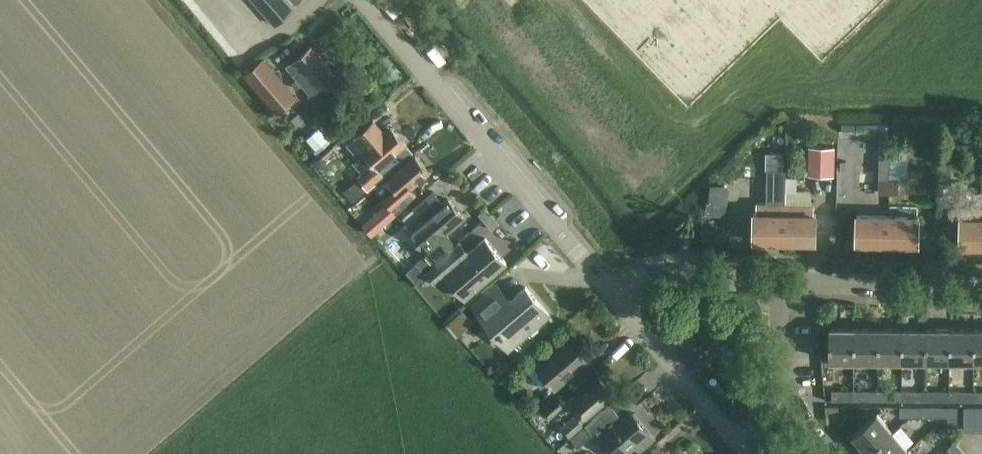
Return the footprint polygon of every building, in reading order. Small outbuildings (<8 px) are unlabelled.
[(296,8),(289,0),(254,0),(276,25),(296,8)] [(311,94),(335,73),(311,45),(287,66),(297,77),(291,83),(297,89),(302,84),(311,94)] [(296,95),(265,58),(245,75),(259,91),(263,87),(282,108),(296,95)] [(335,107),(327,115),(338,127),(346,120),(335,107)] [(297,115),(291,120),(297,127),(303,121),(297,115)] [(374,118),(346,142),(358,156),(359,157),(365,152),(373,162),(361,172),(358,175),(368,187),(383,174),(385,176),(413,152),(391,127),(386,132),(374,118)] [(842,123),(842,132),(854,132),(855,123),(842,123)] [(889,193),(888,146),(889,125),(880,125),(880,124),(855,123),(854,132),(879,133),(878,192),(889,193)] [(318,128),(306,138),(316,149),(313,151),(316,154),(330,141),(328,138),(318,128)] [(834,146),(808,145),(807,174),(833,175),(834,146)] [(888,146),(889,193),(899,193),(899,178),(908,178),(909,145),(888,146)] [(396,187),(384,197),(388,200),(389,202),(396,210),(416,193),(411,187),(430,171),(416,154),(388,178),(396,187)] [(766,170),(766,203),(784,203),(785,190),(786,179),(785,177),(786,170),(766,170)] [(796,191),(796,179),(786,177),(786,179),(785,190),(796,191)] [(344,191),(352,201),(366,191),(357,180),(344,191)] [(443,202),(409,230),(410,232),(425,249),(425,250),(433,259),(452,243),(445,234),(464,218),(448,198),(443,202)] [(388,200),(363,225),(371,235),(398,212),(396,210),(389,202),(388,200)] [(707,202),(706,216),(726,216),(726,203),(707,202)] [(753,213),(753,240),(784,240),(784,213),(784,203),(766,203),(756,203),(756,213),(753,213)] [(784,213),(784,240),(815,241),(815,214),(813,214),(814,203),(785,203),(784,203),(784,213)] [(959,245),(972,245),(981,245),(981,208),(963,207),(962,217),(960,217),(959,245)] [(887,243),(888,215),(857,214),(856,242),(887,243)] [(888,215),(887,243),(918,244),(919,216),(888,215)] [(495,219),(488,225),(492,229),(498,224),(495,219)] [(701,230),(700,243),(720,245),(721,232),(701,230)] [(506,262),(485,238),(468,252),(460,242),(427,270),(437,282),(445,275),(465,298),(506,262)] [(417,262),(405,273),(412,281),(415,278),(424,271),(417,262)] [(496,284),(472,304),(485,319),(490,315),(514,344),(520,351),(534,339),(528,332),(549,314),(525,285),(509,299),(496,284)] [(691,308),(679,319),(685,326),(698,315),(691,308)] [(853,359),(854,329),(830,329),(830,359),(853,359)] [(877,359),(877,329),(854,329),(853,359),(877,359)] [(901,360),(901,329),(877,329),(877,359),(901,360)] [(925,360),(925,329),(901,329),(901,360),(925,360)] [(949,360),(949,329),(925,329),(925,360),(949,360)] [(973,360),(973,329),(949,329),(949,360),(973,360)] [(973,329),(973,360),(981,360),(981,329),(973,329)] [(555,388),(588,361),(568,338),(539,362),(537,359),(525,369),(541,387),(547,382),(549,386),(551,384),(555,388)] [(585,418),(614,393),(599,375),(570,400),(579,410),(561,426),(570,437),(585,424),(582,420),(585,418)] [(973,401),(973,391),(966,391),(966,383),(951,383),(951,391),(949,391),(949,401),(973,401)] [(550,389),(538,400),(544,406),(556,396),(550,389)] [(853,400),(853,390),(832,390),(832,400),(853,400)] [(877,400),(877,390),(853,390),(853,400),(877,400)] [(901,400),(901,390),(877,390),(877,400),(901,400)] [(925,400),(925,390),(901,390),(901,400),(925,400)] [(949,401),(949,391),(925,390),(925,400),(949,401)] [(973,391),(973,401),(981,401),(981,391),(973,391)] [(550,416),(565,403),(558,394),(556,396),(544,406),(542,408),(550,416)] [(609,404),(609,403),(585,424),(586,426),(571,438),(578,445),(592,433),(596,430),(601,436),(598,439),(612,453),(624,453),(636,443),(641,449),(653,439),(629,412),(622,418),(609,404)] [(838,406),(825,406),(826,422),(840,421),(838,406)] [(923,416),(923,406),(899,406),(899,416),(923,416)] [(948,416),(948,406),(923,406),(923,416),(948,416)] [(948,406),(948,416),(948,429),(957,429),(957,406),(948,406)] [(964,407),(964,431),(981,431),(981,407),(964,407)] [(869,452),(892,432),(876,414),(853,434),(869,452)] [(907,450),(892,432),(869,452),(871,453),(903,453),(907,450)] [(954,442),(947,448),(952,453),(965,453),(954,442)]
